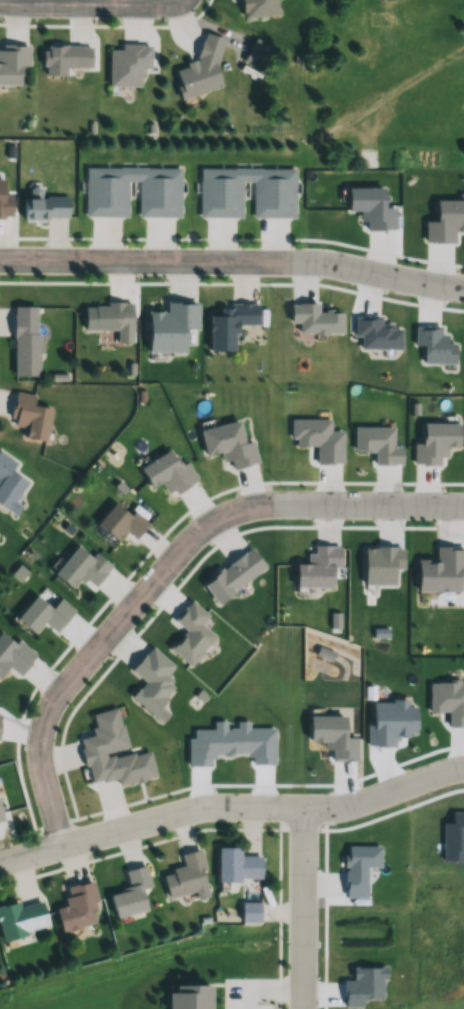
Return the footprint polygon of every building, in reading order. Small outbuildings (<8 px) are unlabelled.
[(196,59),(186,62),(184,67),(174,70),(181,97),(221,87),(216,66),(223,38),(204,32),(196,59)] [(243,62),(261,70),(272,46),(254,38),(243,62)] [(142,86),(142,68),(151,68),(151,44),(120,44),(120,50),(108,50),(108,86),(142,86)] [(0,45),(0,84),(19,84),(19,65),(29,65),(29,45),(0,45)] [(45,73),(91,72),(91,45),(45,46),(45,73)] [(181,216),(181,168),(86,167),(86,216),(128,217),(128,181),(138,181),(138,216),(181,216)] [(296,168),(200,168),(200,217),(243,217),(243,182),(253,182),(253,217),(295,217),(296,168)] [(0,179),(0,218),(12,219),(12,194),(3,194),(3,179),(0,179)] [(23,219),(67,219),(67,197),(23,197),(23,219)] [(84,328),(132,328),(132,302),(106,302),(106,306),(84,306),(84,328)] [(259,324),(259,304),(220,304),(220,315),(209,315),(209,350),(235,350),(235,324),(259,324)] [(38,306),(13,307),(14,375),(39,375),(38,306)] [(51,408),(33,405),(35,394),(15,391),(10,424),(25,427),(23,438),(46,441),(51,408)] [(14,515),(21,505),(14,500),(27,482),(11,470),(16,462),(0,451),(0,505),(14,515)] [(177,491),(196,480),(187,463),(180,467),(170,451),(143,467),(153,486),(169,477),(177,491)] [(71,588),(80,578),(93,589),(112,567),(96,553),(91,558),(77,546),(54,573),(71,588)] [(174,619),(186,631),(170,648),(189,666),(215,638),(201,624),(208,616),(192,601),(174,619)] [(14,645),(1,633),(0,633),(0,677),(9,667),(19,676),(36,656),(18,640),(14,645)] [(126,745),(116,709),(94,715),(104,751),(126,745)] [(218,882),(261,882),(261,856),(240,856),(240,848),(218,848),(218,882)] [(168,898),(209,888),(200,850),(182,854),(185,867),(162,873),(168,898)] [(146,910),(141,889),(151,887),(146,865),(125,871),(129,890),(110,894),(115,917),(146,910)] [(98,924),(91,883),(65,887),(68,907),(56,909),(59,931),(98,924)] [(48,930),(41,898),(19,903),(0,907),(0,934),(1,940),(48,930)] [(261,902),(241,902),(241,922),(261,922),(261,902)] [(212,985),(168,985),(168,1008),(212,1008),(212,985)]
